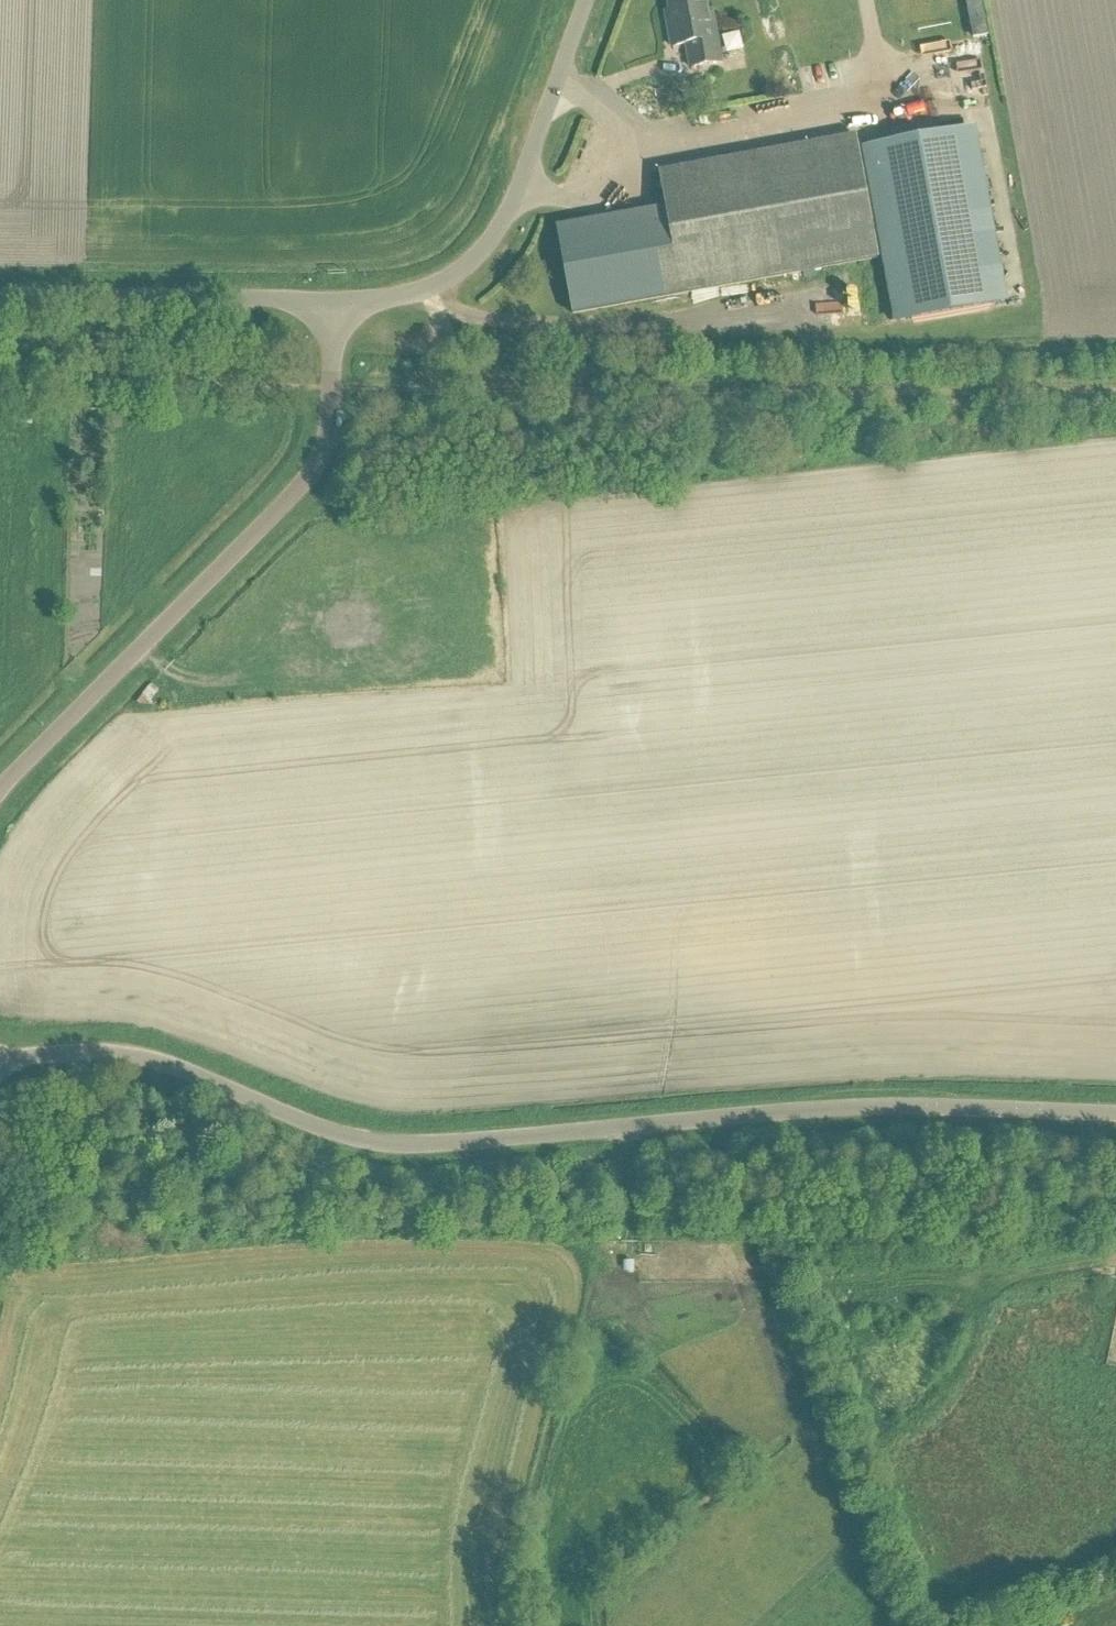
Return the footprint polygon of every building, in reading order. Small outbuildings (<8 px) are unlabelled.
[(705,0),(668,0),(674,30),(670,31),(673,49),(687,46),(692,70),(722,64),(713,16),(708,17),(705,0)] [(873,147),(905,324),(997,307),(965,131),(873,147)] [(856,137),(702,165),(724,288),(879,260),(856,137)] [(724,288),(702,165),(660,172),(666,208),(557,228),(573,316),(724,288)] [(10,427),(33,428),(34,417),(10,416),(10,427)]
